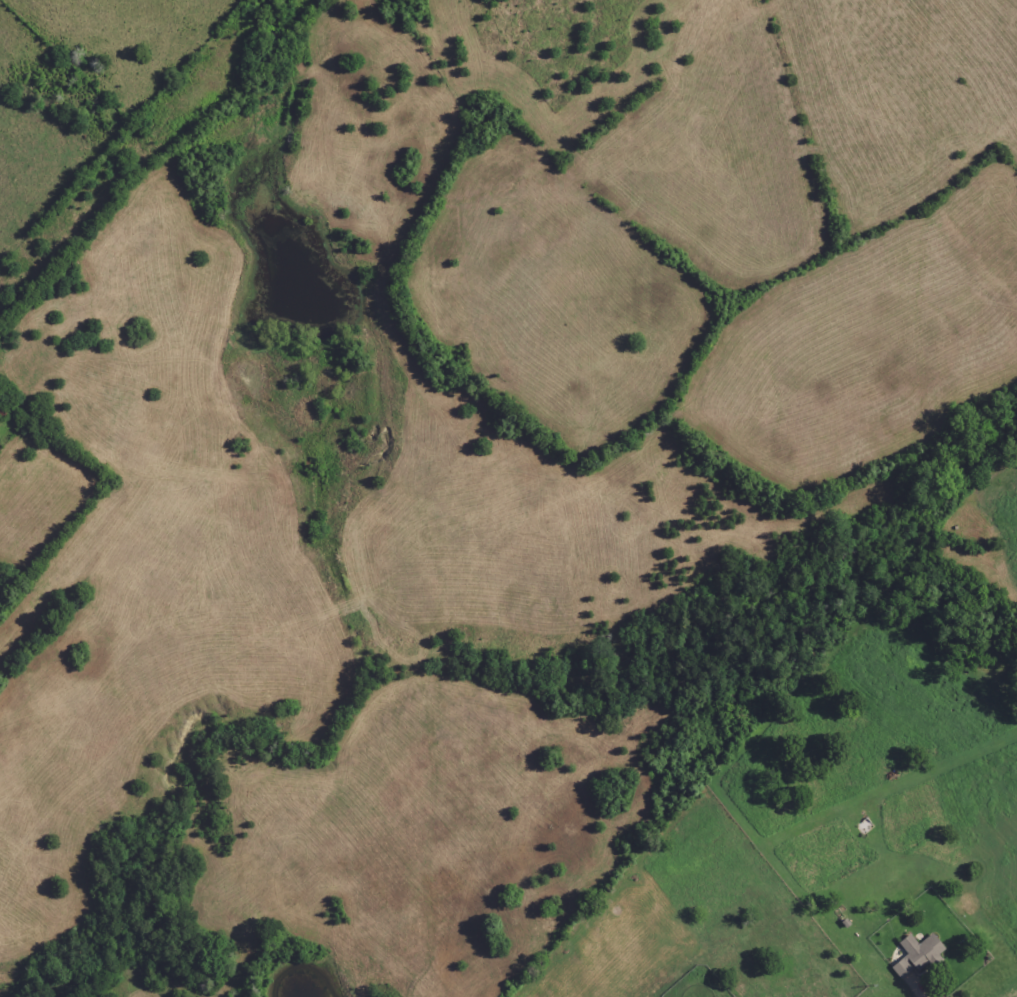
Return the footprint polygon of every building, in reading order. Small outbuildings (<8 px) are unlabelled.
[(918,973),(946,950),(933,934),(919,945),(910,935),(899,944),(908,955),(892,968),(901,980),(914,969),(918,973)]
